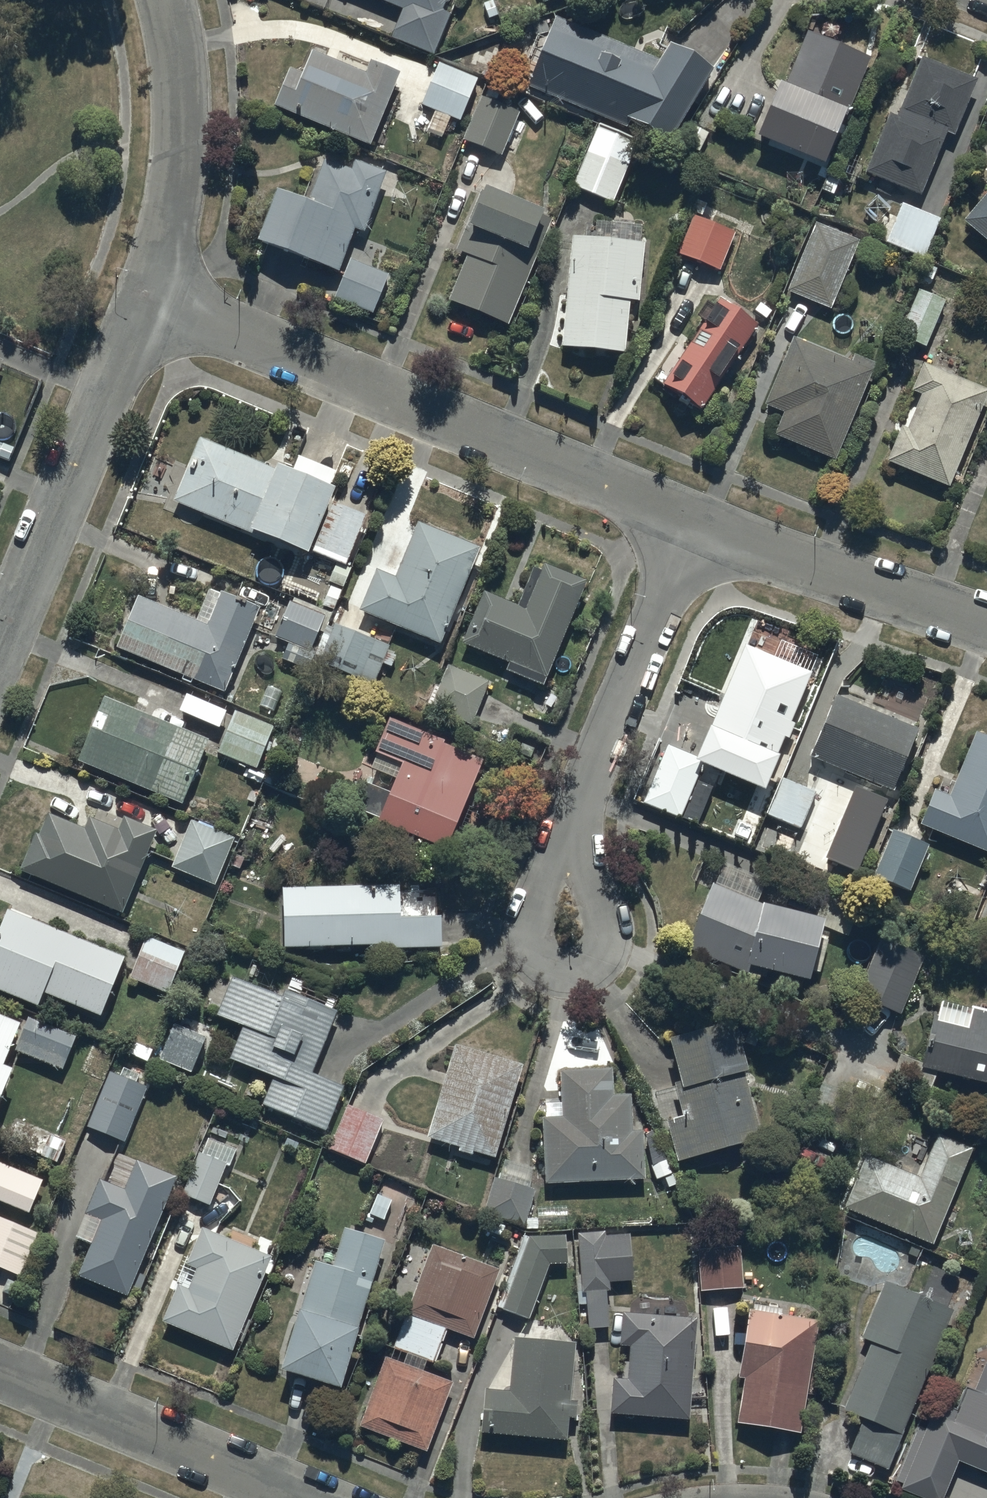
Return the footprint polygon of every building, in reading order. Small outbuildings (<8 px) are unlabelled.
[(403,8),(391,36),(434,54),(452,13),(441,9),(444,0),(384,0),(403,8)] [(659,58),(556,15),(527,86),(627,126),(630,119),(670,142),(715,68),(670,41),(659,58)] [(874,54),(810,27),(787,82),(782,80),(759,136),(825,163),(847,109),(851,110),(874,54)] [(398,73),(368,60),(362,73),(309,51),(300,74),(287,69),(272,106),(368,145),(398,73)] [(976,79),(922,57),(899,115),(891,112),(867,172),(920,193),(945,130),(954,134),(976,79)] [(479,77),(439,61),(422,104),(461,120),(479,77)] [(517,110),(478,95),(461,141),(499,156),(517,110)] [(638,139),(598,123),(573,185),(613,201),(638,139)] [(350,169),(323,159),(306,202),(275,190),(255,241),(338,273),(354,229),(361,232),(384,172),(353,160),(350,169)] [(467,255),(448,299),(506,323),(549,221),(539,216),(541,210),(483,186),(456,250),(467,255)] [(965,220),(986,238),(986,193),(965,220)] [(942,218),(902,203),(886,244),(925,260),(942,218)] [(695,216),(679,252),(718,271),(735,233),(695,216)] [(831,310),(859,241),(813,224),(786,292),(831,310)] [(645,241),(572,235),(562,343),(627,349),(631,300),(640,301),(645,241)] [(389,274),(349,258),(332,297),(372,314),(389,274)] [(927,346),(946,299),(915,287),(897,334),(927,346)] [(698,314),(705,318),(664,381),(704,407),(760,321),(720,295),(715,303),(708,299),(698,314)] [(837,459),(876,361),(855,353),(853,360),(794,337),(767,403),(785,410),(775,434),(837,459)] [(924,361),(911,389),(923,395),(908,429),(904,427),(889,461),(949,487),(986,400),(986,389),(924,361)] [(276,469),(199,438),(173,501),(252,533),(254,529),(309,551),(335,486),(330,484),(336,471),(298,456),(293,469),(278,463),(276,469)] [(363,515),(330,502),(311,551),(345,564),(363,515)] [(480,545),(417,519),(394,576),(376,568),(360,609),(440,642),(480,545)] [(485,591),(464,643),(510,662),(507,669),(545,684),(587,579),(545,562),(542,570),(534,567),(519,605),(485,591)] [(139,595),(117,647),(226,692),(261,608),(209,587),(196,619),(139,595)] [(326,615),(290,600),(276,635),(313,650),(326,615)] [(389,646),(332,623),(317,661),(374,683),(382,662),(388,649),(389,646)] [(665,740),(640,799),(678,815),(700,764),(764,791),(786,739),(789,741),(797,724),(793,722),(814,672),(745,642),(698,754),(665,740)] [(288,643),(282,659),(308,669),(314,653),(288,643)] [(388,649),(382,662),(392,666),(397,653),(388,649)] [(488,682),(448,665),(430,708),(470,725),(488,682)] [(838,693),(811,755),(893,791),(921,729),(838,693)] [(208,738),(104,696),(77,761),(182,803),(208,738)] [(274,726),(234,710),(217,752),(256,768),(274,726)] [(445,740),(391,717),(376,752),(402,763),(378,820),(445,848),(482,758),(444,743),(445,740)] [(922,823),(986,850),(986,736),(977,732),(950,795),(937,789),(922,823)] [(800,829),(815,790),(783,778),(768,817),(800,829)] [(859,871),(887,800),(853,786),(825,858),(859,871)] [(157,831),(125,817),(119,830),(90,818),(85,829),(49,814),(40,836),(36,834),(20,871),(123,913),(157,831)] [(234,838),(191,820),(172,867),(215,884),(234,838)] [(928,846),(892,831),(873,877),(908,892),(928,846)] [(768,903),(715,882),(689,945),(746,971),(749,963),(811,979),(825,917),(768,903)] [(284,886),(285,946),(394,943),(394,947),(442,946),(441,918),(401,919),(400,883),(284,886)] [(974,927),(986,932),(986,894),(974,927)] [(0,928),(0,991),(38,1006),(44,993),(101,1017),(125,958),(8,910),(0,928)] [(884,930),(857,997),(899,1014),(926,947),(884,930)] [(185,952),(146,936),(129,978),(169,993),(185,952)] [(281,995),(231,975),(215,1015),(242,1026),(229,1058),(274,1076),(264,1102),(324,1127),(341,1085),(311,1073),(336,1010),(283,988),(281,995)] [(974,1008),(969,1029),(934,1020),(922,1068),(986,1084),(986,1011),(974,1008)] [(21,1022),(0,1014),(0,1098),(12,1068),(3,1065),(21,1022)] [(76,1037),(27,1017),(14,1050),(62,1070),(76,1037)] [(207,1036),(175,1023),(159,1059),(191,1073),(207,1036)] [(738,1024),(670,1040),(680,1081),(677,1082),(685,1115),(664,1120),(674,1163),(763,1141),(747,1074),(750,1073),(738,1024)] [(454,1045),(426,1137),(459,1147),(458,1152),(473,1156),(474,1151),(495,1157),(523,1065),(454,1045)] [(612,1069),(561,1071),(562,1117),(543,1118),(545,1183),(645,1179),(643,1128),(632,1129),(630,1093),(613,1094),(612,1069)] [(109,1071),(87,1126),(125,1141),(147,1087),(109,1071)] [(381,1120),(346,1106),(327,1149),(364,1165),(381,1120)] [(66,1141),(33,1126),(23,1147),(56,1162),(66,1141)] [(920,1179),(865,1157),(844,1209),(933,1246),(973,1149),(938,1134),(920,1179)] [(228,1163),(200,1152),(183,1194),(211,1205),(228,1163)] [(100,1179),(76,1236),(91,1243),(77,1275),(124,1295),(129,1282),(139,1286),(143,1275),(134,1271),(175,1177),(136,1160),(123,1189),(100,1179)] [(29,1212),(41,1178),(0,1161),(0,1200),(29,1212)] [(536,1190),(494,1177),(482,1213),(523,1230),(536,1190)] [(0,1217),(0,1268),(21,1277),(37,1233),(0,1217)] [(272,1257),(202,1227),(187,1263),(198,1267),(189,1288),(179,1284),(163,1321),(233,1350),(272,1257)] [(384,1239),(344,1227),(332,1265),(315,1260),(299,1312),(297,1312),(279,1372),(339,1391),(358,1329),(356,1329),(384,1239)] [(587,1294),(589,1330),(610,1329),(607,1291),(611,1291),(610,1283),(633,1281),(630,1233),(579,1237),(583,1295),(587,1294)] [(568,1264),(565,1234),(529,1235),(502,1309),(528,1318),(549,1264),(568,1264)] [(432,1244),(393,1346),(434,1362),(447,1327),(474,1337),(499,1268),(432,1244)] [(740,1245),(697,1250),(700,1292),(744,1289),(740,1245)] [(887,1470),(952,1309),(884,1281),(861,1337),(871,1341),(842,1411),(863,1420),(849,1454),(887,1470)] [(819,1319),(749,1308),(738,1377),(745,1378),(738,1421),(802,1431),(819,1319)] [(697,1319),(622,1313),(619,1347),(630,1348),(628,1381),(613,1380),(611,1415),(689,1421),(697,1319)] [(577,1342),(515,1337),(510,1391),(486,1389),(483,1432),(566,1440),(569,1417),(578,1417),(579,1401),(572,1400),(577,1342)] [(455,1382),(385,1356),(359,1426),(427,1451),(455,1382)] [(918,1425),(895,1480),(902,1483),(900,1488),(923,1497),(943,1497),(959,1461),(986,1473),(986,1364),(985,1363),(974,1389),(966,1386),(955,1411),(936,1403),(925,1428),(918,1425)]
